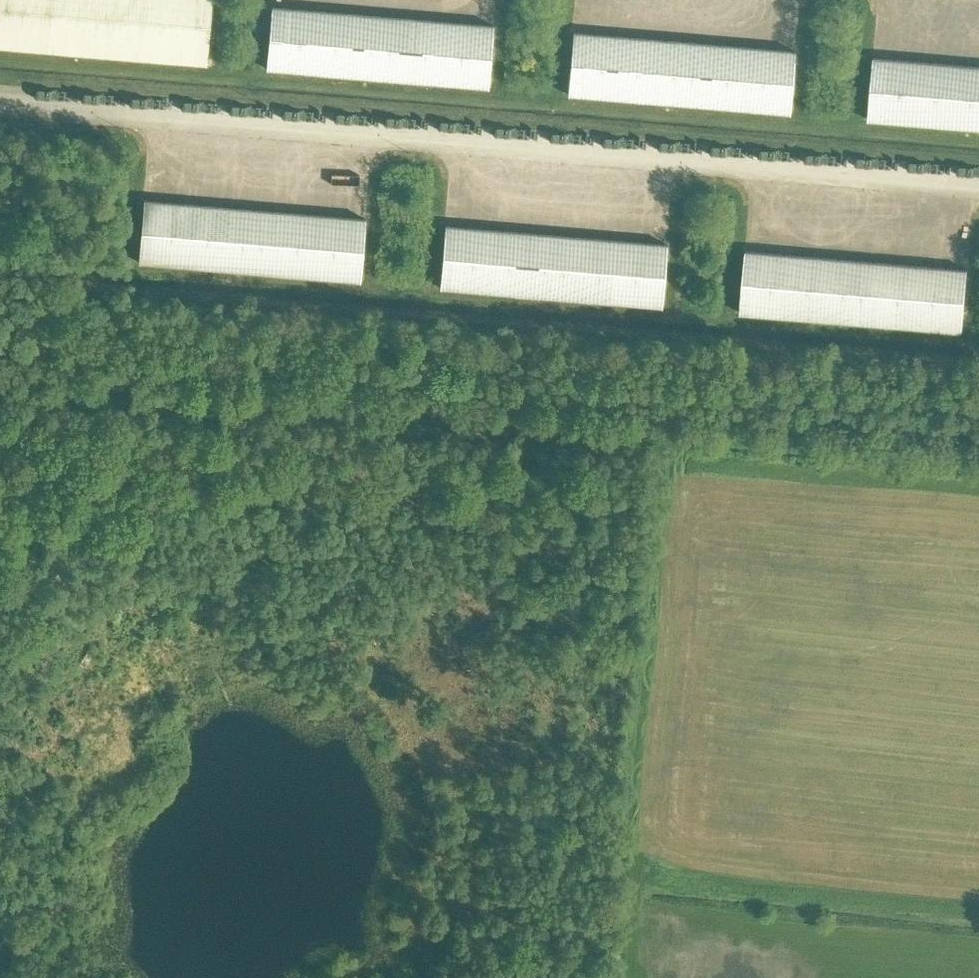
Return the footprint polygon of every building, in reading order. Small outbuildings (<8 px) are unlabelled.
[(205,62),(210,0),(0,0),(0,45),(205,62)] [(493,89),(498,27),(276,9),(270,71),(493,89)] [(794,115),(800,53),(578,34),(573,96),(794,115)] [(868,119),(978,128),(978,65),(873,56),(868,119)] [(364,284),(370,222),(147,203),(142,264),(364,284)] [(439,286),(660,305),(666,243),(444,224),(439,286)] [(964,335),(969,272),(747,254),(742,317),(964,335)]
